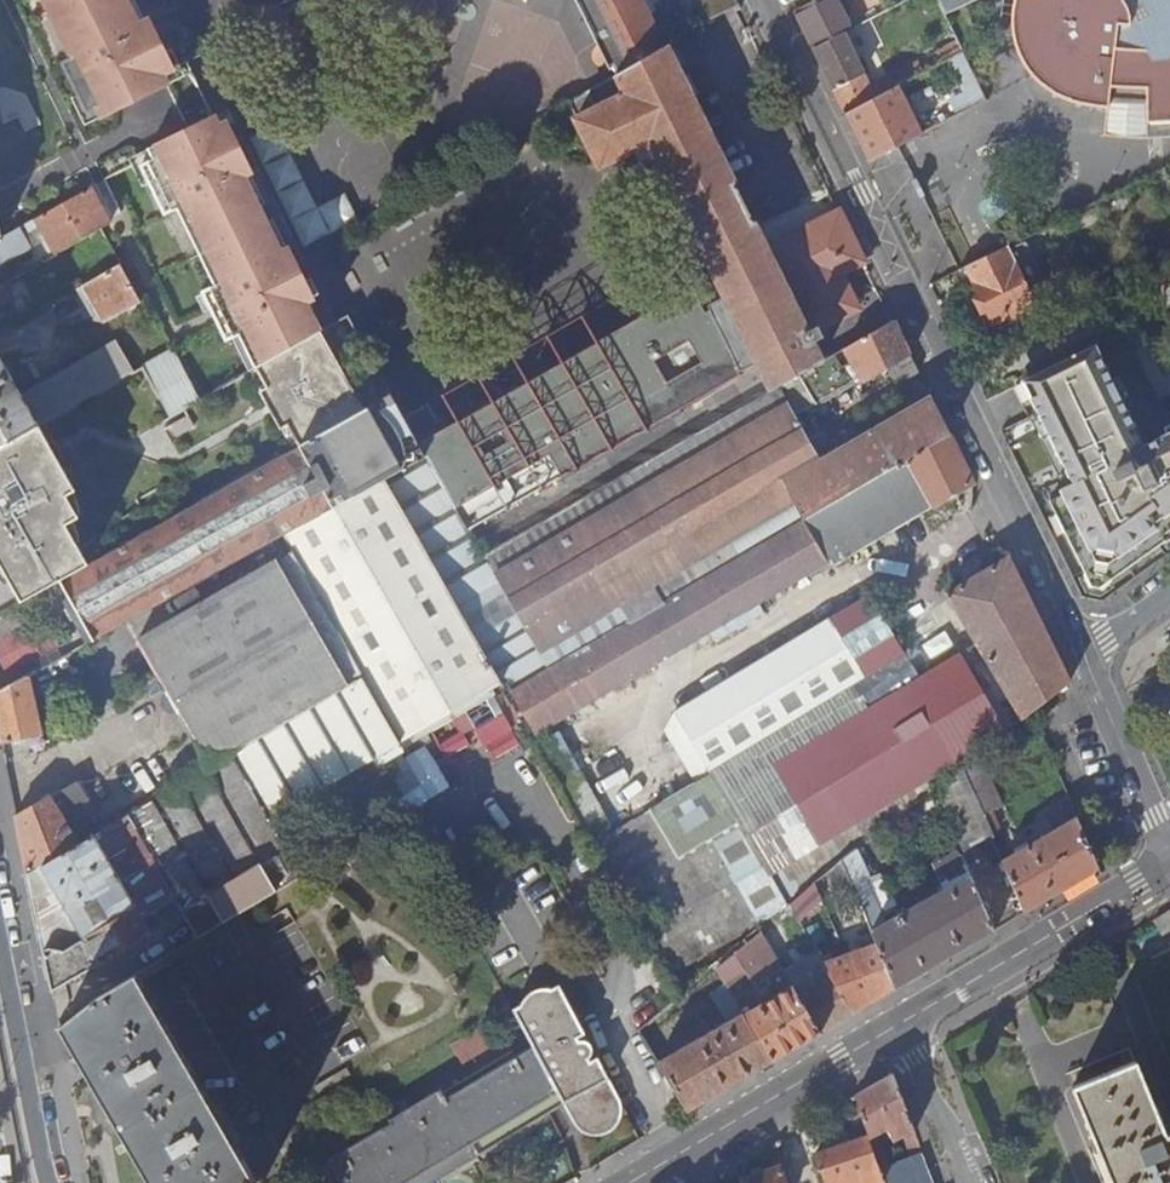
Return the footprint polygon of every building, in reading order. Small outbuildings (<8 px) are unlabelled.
[(53,18),(93,0),(44,0),(53,18)] [(125,0),(93,0),(53,18),(72,56),(61,61),(86,110),(96,105),(98,110),(117,101),(119,106),(148,92),(145,86),(163,77),(161,72),(171,67),(147,18),(136,23),(125,0)] [(243,18),(247,27),(305,0),(281,0),(243,18)] [(569,103),(599,166),(637,147),(650,141),(659,159),(725,296),(711,305),(709,307),(709,311),(735,363),(741,374),(759,364),(818,328),(857,308),(840,272),(864,261),(839,210),(766,247),(757,226),(669,46),(647,0),(576,0),(609,67),(613,65),(616,71),(567,99),(569,103)] [(738,4),(737,0),(700,0),(709,19),(738,4)] [(794,11),(813,49),(851,29),(837,0),(815,0),(794,11)] [(858,22),(889,7),(886,0),(848,0),(858,22)] [(938,2),(944,15),(976,0),(941,0),(938,2)] [(1146,138),(1169,137),(1169,0),(1014,0),(1011,10),(1011,26),(1013,41),(1018,57),(1025,69),(1034,82),(1048,93),(1063,100),(1085,106),(1106,108),(1107,102),(1144,105),(1143,139),(1146,138)] [(851,29),(813,49),(844,114),(898,86),(923,73),(917,63),(887,79),(886,77),(870,85),(847,39),(855,35),(852,28),(851,29)] [(932,54),(938,65),(963,52),(957,41),(932,54)] [(938,65),(961,113),(986,100),(963,52),(938,65)] [(166,83),(163,77),(145,86),(148,92),(166,83)] [(898,86),(844,114),(869,161),(895,148),(923,134),(898,86)] [(117,101),(98,110),(101,115),(119,106),(117,101)] [(195,132),(223,117),(220,112),(192,126),(195,132)] [(156,164),(153,165),(174,208),(178,206),(203,257),(216,284),(204,289),(225,332),(238,326),(257,366),(316,332),(330,324),(311,289),(317,286),(301,256),(296,243),(290,246),(250,170),(257,166),(236,123),(228,127),(223,117),(195,132),(192,126),(177,134),(180,139),(151,153),(156,164)] [(149,148),(151,153),(180,139),(177,134),(149,148)] [(650,141),(637,147),(645,166),(659,159),(650,141)] [(174,208),(153,165),(144,170),(165,213),(174,208)] [(1,236),(0,237),(0,262),(26,248),(35,265),(99,229),(110,223),(91,186),(1,236)] [(349,191),(297,212),(308,239),(360,218),(349,191)] [(1006,246),(958,269),(986,326),(1013,313),(1016,320),(1037,310),(1006,246)] [(119,264),(82,285),(102,322),(139,301),(119,264)] [(27,290),(19,274),(0,284),(0,305),(27,290)] [(683,408),(741,374),(735,363),(709,311),(705,312),(692,288),(633,323),(647,347),(656,342),(662,355),(655,359),(663,374),(683,408)] [(8,328),(8,327),(2,316),(0,318),(0,333),(8,328)] [(897,384),(919,373),(893,319),(843,347),(844,348),(860,376),(863,382),(889,368),(897,384)] [(633,323),(595,343),(602,357),(515,408),(547,464),(552,461),(561,478),(683,408),(663,374),(655,359),(662,355),(656,342),(647,347),(633,323)] [(778,386),(794,415),(815,402),(798,373),(822,360),(812,341),(821,336),(818,328),(759,364),(771,389),(778,386)] [(257,366),(254,368),(255,370),(274,404),(296,442),(297,444),(360,409),(316,332),(257,366)] [(36,426),(58,413),(130,371),(114,342),(19,396),(4,369),(0,362),(0,446),(36,426)] [(595,343),(443,431),(492,517),(561,478),(552,461),(547,464),(515,408),(602,357),(595,343)] [(171,346),(141,365),(170,417),(175,414),(199,398),(171,346)] [(815,402),(860,376),(844,348),(822,360),(798,373),(815,402)] [(1091,348),(1022,381),(1031,400),(1100,367),(1091,348)] [(1100,367),(1031,400),(1060,460),(1130,427),(1101,368),(1100,367)] [(274,404),(255,370),(249,373),(261,394),(260,395),(281,431),(281,430),(291,445),(296,442),(274,404)] [(550,668),(510,692),(535,734),(708,632),(684,589),(801,519),(781,482),(820,459),(794,415),(778,386),(771,389),(485,554),(550,668)] [(86,563),(54,581),(88,643),(281,536),(383,479),(424,455),(419,447),(403,417),(389,393),(360,409),(297,444),(86,563)] [(684,589),(708,632),(831,560),(834,565),(973,483),(930,395),(879,425),(820,459),(781,482),(801,519),(684,589)] [(427,404),(403,417),(419,447),(424,455),(469,530),(492,517),(443,431),(427,404)] [(189,414),(172,425),(179,435),(195,425),(189,414)] [(0,446),(0,613),(36,593),(36,591),(54,581),(86,563),(63,523),(76,516),(63,494),(72,489),(67,481),(54,458),(60,456),(51,440),(45,443),(36,426),(0,446)] [(1130,427),(1060,460),(1070,483),(1059,489),(1061,494),(1047,500),(1063,533),(1161,486),(1144,449),(1141,450),(1130,427)] [(1144,449),(1161,486),(1169,503),(1169,436),(1144,449)] [(424,455),(383,479),(501,682),(503,680),(510,692),(550,668),(485,554),(483,555),(469,530),(424,455)] [(383,479),(281,536),(291,553),(318,596),(364,674),(232,751),(269,816),(347,771),(399,741),(501,682),(383,479)] [(1161,486),(1063,533),(1088,586),(1096,588),(1168,537),(1164,530),(1169,526),(1169,503),(1161,486)] [(318,596),(291,553),(136,641),(208,765),(232,751),(364,674),(318,596)] [(1033,711),(1070,682),(1008,556),(951,593),(1023,718),(1033,711)] [(854,683),(905,652),(870,594),(675,711),(770,871),(1005,731),(959,654),(920,677),(869,708),(854,683)] [(920,677),(905,652),(854,683),(869,708),(920,677)] [(0,689),(0,739),(1,742),(40,733),(26,677),(26,675),(0,689)] [(414,805),(453,782),(430,744),(391,767),(414,805)] [(76,843),(26,871),(35,914),(50,990),(149,931),(163,955),(276,890),(302,874),(269,816),(232,751),(208,765),(76,843)] [(961,851),(963,855),(993,841),(982,814),(970,786),(962,765),(934,787),(934,788),(961,851)] [(970,786),(982,814),(1000,806),(987,778),(970,786)] [(49,794),(15,814),(21,845),(26,871),(76,843),(49,794)] [(1001,859),(1023,912),(1099,867),(1076,813),(1070,798),(1059,805),(1067,821),(1030,844),(1027,840),(1014,848),(1016,852),(1001,859)] [(630,877),(671,858),(648,806),(621,818),(624,825),(609,831),(630,877)] [(862,908),(896,987),(994,929),(963,855),(961,851),(940,862),(951,884),(939,891),(937,886),(930,889),(932,894),(886,921),(875,899),(866,880),(868,877),(856,847),(840,859),(855,893),(862,908)] [(855,893),(840,859),(820,876),(830,901),(855,893)] [(163,955),(100,992),(59,1027),(148,1182),(260,1182),(263,1181),(262,1177),(254,1181),(245,1166),(276,1149),(258,1116),(312,1085),(316,1092),(349,1073),(345,1066),(370,1052),(276,890),(163,955)] [(822,963),(851,1013),(896,987),(862,908),(836,917),(848,952),(822,963)] [(1151,921),(1159,935),(1169,928),(1169,909),(1151,921)] [(716,969),(733,997),(753,984),(754,986),(781,969),(758,931),(716,968),(716,969)] [(790,984),(818,1033),(851,1013),(822,963),(816,952),(783,972),(790,984)] [(657,1061),(686,1111),(771,1061),(742,1012),(733,997),(716,969),(707,976),(731,1017),(657,1061)] [(742,1012),(771,1061),(818,1033),(790,984),(742,1012)] [(622,1113),(622,1109),(622,1107),(595,1057),(594,1058),(587,1062),(585,1057),(587,1055),(588,1052),(589,1049),(589,1048),(588,1046),(586,1043),(583,1041),(578,1041),(576,1042),(575,1038),(581,1035),(582,1034),(573,1019),(560,996),(555,985),(549,988),(543,987),(537,987),(533,988),(528,990),(522,994),(519,998),(516,1005),(515,1011),(515,1017),(517,1022),(528,1044),(563,1104),(574,1124),(577,1129),(584,1134),(592,1136),(602,1136),(609,1133),(615,1129),(619,1123),(621,1118),(622,1113)] [(549,1112),(563,1104),(528,1044),(513,1053),(442,1094),(436,1085),(385,1114),(391,1124),(327,1161),(340,1182),(428,1182),(549,1112)] [(1071,1088),(1110,1182),(1169,1182),(1169,1141),(1167,1134),(1164,1135),(1134,1061),(1071,1088)] [(867,1137),(868,1139),(886,1131),(891,1142),(902,1137),(913,1132),(892,1075),(853,1098),(867,1137)] [(902,1137),(907,1149),(917,1144),(913,1132),(902,1137)] [(884,1181),(868,1139),(867,1137),(814,1155),(824,1182),(827,1182),(848,1175),(849,1182),(879,1182),(884,1181)] [(912,1160),(922,1156),(917,1144),(907,1149),(912,1160)] [(777,1168),(741,1180),(742,1182),(782,1182),(777,1168)]
